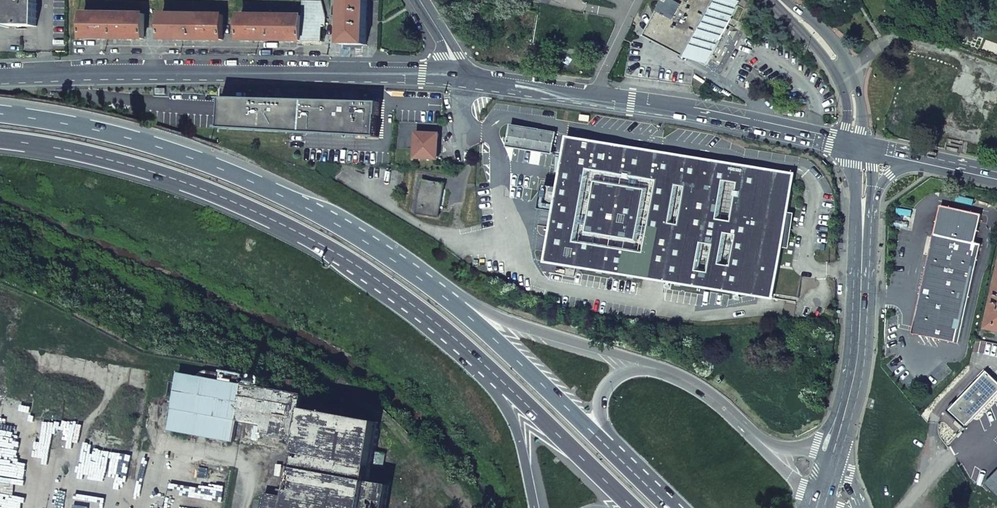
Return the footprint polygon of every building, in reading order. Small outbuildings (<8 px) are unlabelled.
[(6,26),(37,26),(38,0),(6,0),(6,26)] [(322,15),(321,25),(325,25),(325,13),(324,8),(321,1),(310,0),(302,0),(302,15),(322,15)] [(367,0),(332,0),(332,15),(342,15),(341,44),(366,44),(367,0)] [(690,0),(660,0),(657,5),(681,18),(688,3),(690,0)] [(738,0),(690,0),(688,3),(681,18),(667,42),(707,63),(740,1),(738,0)] [(144,13),(83,12),(83,38),(144,38),(144,13)] [(223,14),(162,14),(162,39),(223,39),(223,14)] [(302,15),(240,14),(240,40),(301,40),(302,15)] [(322,15),(302,15),(301,40),(321,40),(321,25),(322,15)] [(469,36),(473,44),(481,45),(481,38),(469,36)] [(380,102),(222,100),(220,127),(370,136),(379,136),(380,102)] [(553,155),(557,134),(511,127),(507,148),(553,155)] [(415,159),(438,160),(439,134),(417,134),(415,159)] [(793,174),(568,139),(548,263),(774,299),(793,174)] [(444,184),(422,181),(417,214),(439,217),(444,184)] [(942,207),(935,235),(972,243),(979,215),(942,207)] [(959,343),(980,245),(972,243),(935,235),(929,260),(914,331),(913,334),(920,335),(958,343),(959,343)] [(996,331),(996,292),(989,330),(996,331)] [(390,484),(371,481),(382,421),(304,407),(306,395),(281,391),(179,372),(168,430),(233,442),(237,420),(243,421),(263,425),(262,433),(289,437),(288,444),(296,445),(287,492),(278,490),(277,497),(267,495),(264,507),(386,507),(390,484)] [(986,372),(950,411),(966,426),(996,394),(996,382),(986,372)] [(986,484),(996,495),(996,473),(986,484)]
